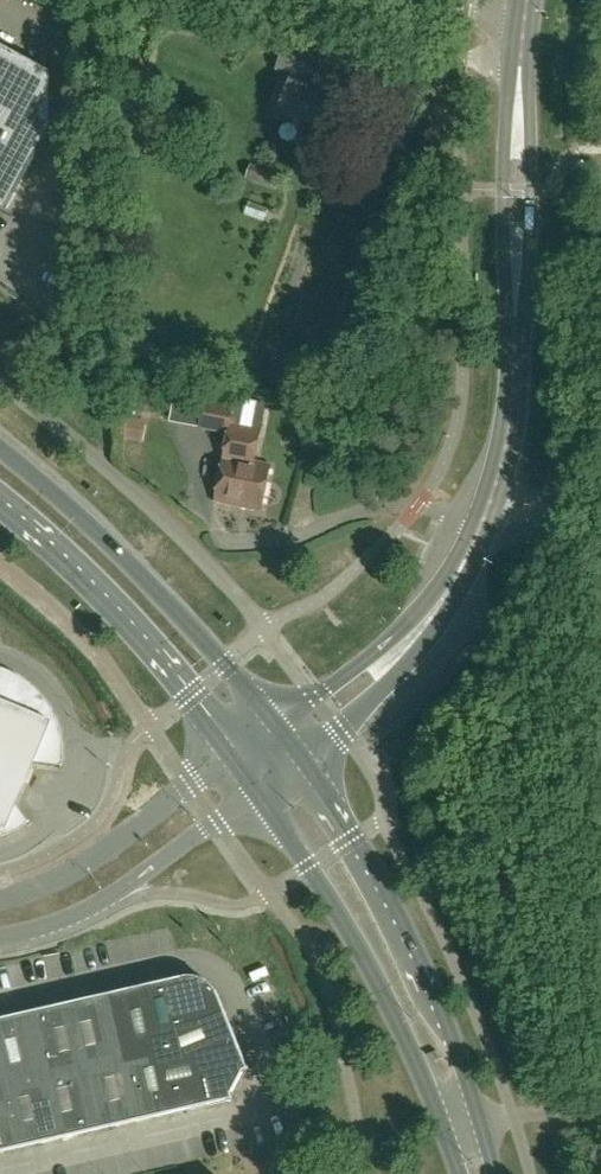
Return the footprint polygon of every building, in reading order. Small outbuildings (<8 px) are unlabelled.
[(12,218),(14,216),(11,214),(11,213),(6,210),(51,129),(51,74),(0,46),(0,211),(12,218)] [(308,91),(311,84),(312,85),(323,58),(285,48),(276,71),(280,72),(277,80),(288,84),(278,114),(303,123),(298,136),(315,142),(319,130),(327,133),(339,103),(308,91)] [(201,427),(230,433),(217,503),(264,511),(273,466),(257,463),(263,427),(230,421),(233,407),(207,401),(201,427)] [(126,417),(122,439),(143,443),(147,421),(126,417)] [(1,839),(6,837),(11,834),(15,832),(20,829),(24,826),(28,823),(27,821),(26,822),(14,805),(32,762),(59,767),(59,768),(60,768),(61,762),(61,756),(61,750),(61,745),(60,739),(59,733),(58,728),(56,722),(54,717),(51,712),(48,707),(45,702),(42,697),(38,693),(34,689),(30,685),(25,681),(20,678),(15,675),(10,672),(5,670),(0,668),(0,839),(1,839)] [(224,1009),(221,1000),(219,997),(218,994),(216,991),(214,988),(211,986),(209,984),(206,982),(203,980),(200,979),(196,978),(193,978),(189,977),(186,978),(182,978),(144,987),(155,1036),(224,1009)] [(144,987),(107,995),(122,1064),(159,1056),(155,1036),(144,987)] [(85,1073),(122,1064),(107,995),(70,1004),(85,1073)] [(33,1012),(48,1081),(85,1073),(70,1004),(33,1012)] [(155,1036),(159,1056),(163,1074),(199,1059),(238,1044),(224,1009),(155,1036)] [(7,1072),(11,1090),(48,1081),(33,1012),(0,1020),(0,1040),(7,1072)] [(238,1044),(199,1059),(210,1106),(232,1100),(232,1101),(234,1101),(232,1095),(244,1072),(250,1070),(249,1069),(248,1069),(238,1044)] [(163,1074),(159,1056),(122,1064),(136,1122),(173,1114),(163,1074)] [(210,1106),(199,1059),(163,1074),(173,1114),(210,1106)] [(122,1064),(85,1073),(99,1131),(136,1122),(122,1064)] [(7,1072),(0,1071),(0,1109),(16,1110),(11,1090),(7,1072)] [(48,1081),(62,1139),(99,1131),(85,1073),(48,1081)] [(11,1090),(16,1110),(25,1148),(62,1139),(48,1081),(11,1090)] [(16,1110),(0,1109),(0,1153),(25,1148),(16,1110)]
